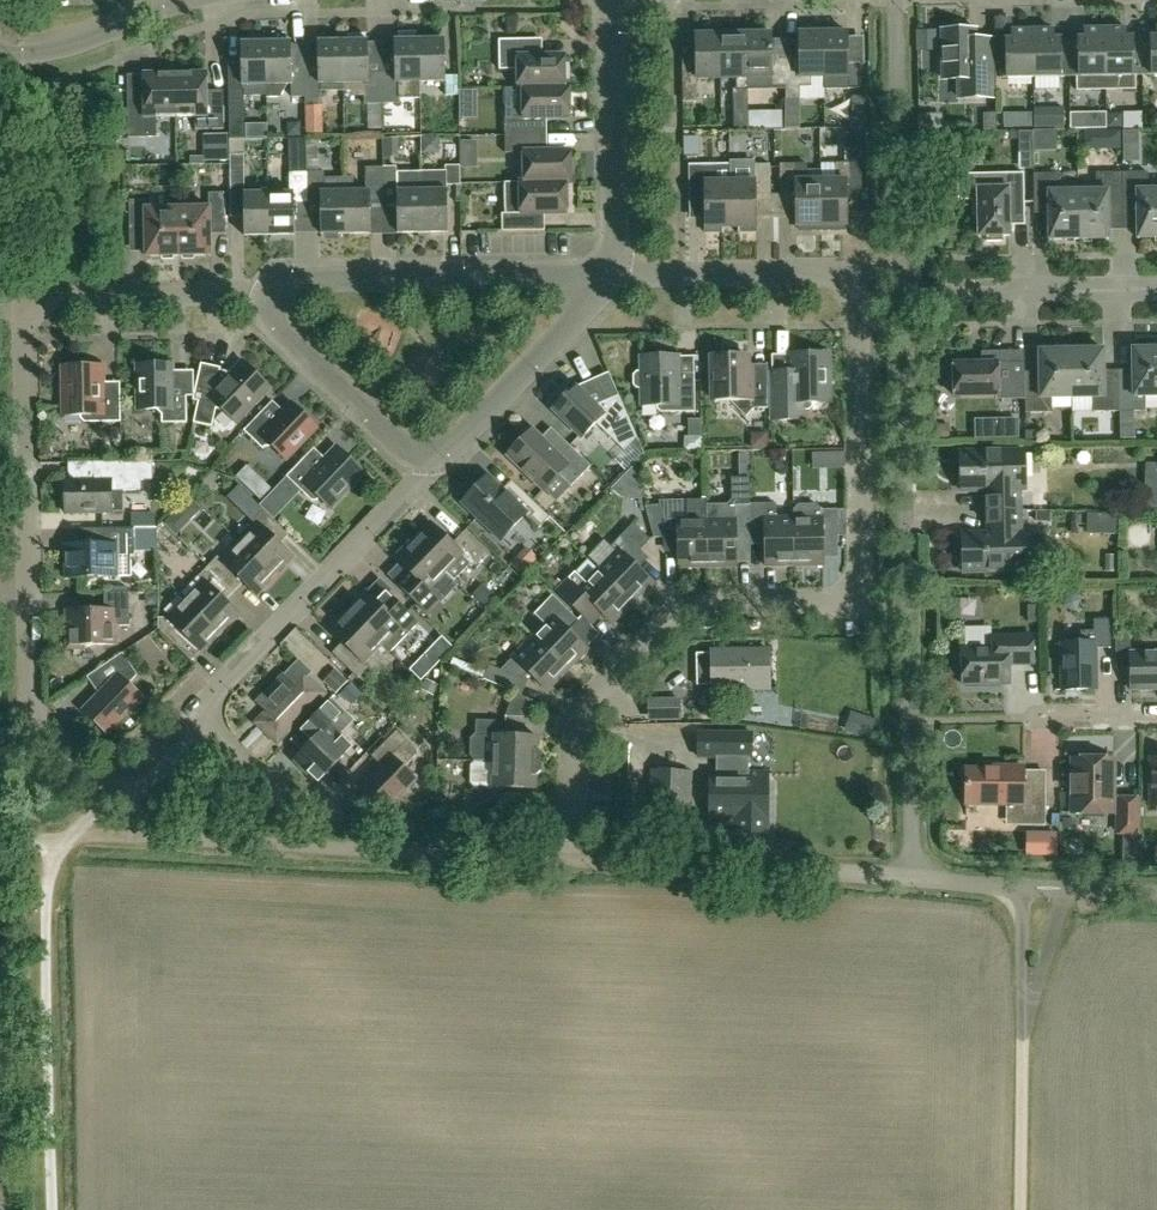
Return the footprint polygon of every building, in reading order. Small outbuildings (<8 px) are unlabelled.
[(825,33),(823,33),(824,77),(837,76),(837,87),(842,92),(860,91),(860,65),(849,65),(848,33),(844,33),(842,27),(827,28),(825,33)] [(786,86),(786,98),(800,98),(800,87),(811,87),(811,77),(824,77),(823,33),(821,33),(819,28),(804,28),(803,33),(799,33),(799,63),(786,63),(786,86)] [(1135,76),(1142,76),(1142,37),(1126,37),(1126,28),(1105,29),(1106,90),(1136,89),(1135,76)] [(992,92),(992,61),(992,40),(975,40),(975,31),(969,31),(967,29),(959,29),(956,31),(943,31),(943,79),(959,79),(959,93),(992,92)] [(1070,77),(1069,38),(1054,38),(1053,29),(1033,30),(1034,78),(1070,77)] [(1085,38),(1069,38),(1070,77),(1077,77),(1077,90),(1106,90),(1105,29),(1085,29),(1085,38)] [(1034,78),(1033,30),(1012,30),(1013,39),(995,39),(996,63),(1002,63),(1002,78),(1034,78)] [(420,40),(416,40),(416,33),(398,33),(399,40),(394,40),(395,73),(382,73),(382,104),(400,104),(400,99),(421,99),(420,82),(420,40)] [(747,34),(720,35),(721,78),(737,78),(737,89),(748,89),(748,87),(747,34)] [(786,86),(786,63),(772,63),(771,34),(747,34),(748,87),(761,87),(786,86)] [(266,43),(267,98),(281,97),(288,84),(292,84),(292,97),(305,97),(306,106),(305,75),(292,75),(291,42),(287,42),(285,35),(273,35),(271,42),(266,43)] [(364,95),(365,104),(382,104),(382,73),(369,73),(368,41),(366,41),(366,35),(348,35),(348,41),(343,41),(344,91),(351,90),(359,95),(364,95)] [(683,72),(683,102),(697,102),(697,79),(721,78),(720,35),(695,35),(696,71),(683,72)] [(1142,37),(1142,76),(1156,76),(1156,37),(1142,37)] [(445,76),(445,40),(420,40),(420,82),(445,82),(445,96),(459,95),(458,76),(445,76)] [(518,69),(519,87),(569,87),(569,86),(565,86),(564,56),(518,57),(518,40),(499,40),(500,70),(518,69)] [(344,91),(343,41),(318,42),(318,75),(305,75),(306,106),(323,106),(322,91),(344,91)] [(245,139),(244,96),(267,95),(267,98),(266,43),(241,43),(242,90),(229,90),(230,140),(245,139)] [(206,73),(175,74),(176,117),(195,116),(195,130),(224,129),(224,97),(207,97),(206,73)] [(176,117),(175,74),(144,74),(144,98),(128,98),(128,138),(157,138),(157,117),(176,117)] [(519,88),(523,88),(523,106),(505,106),(505,135),(539,135),(539,118),(569,117),(569,87),(519,87),(519,88)] [(866,127),(866,111),(852,111),(850,111),(850,128),(866,127)] [(748,116),(733,116),(734,130),(749,130),(748,116)] [(801,118),(786,118),(786,129),(801,129),(801,118)] [(1103,142),(1109,149),(1121,149),(1121,130),(1103,130),(1103,142)] [(1124,131),(1124,142),(1140,141),(1140,131),(1124,131)] [(520,182),(520,183),(570,182),(570,152),(540,152),(539,135),(505,135),(505,153),(524,153),(525,182),(520,182)] [(836,181),(821,181),(822,231),(843,231),(844,224),(848,224),(847,193),(862,193),(861,137),(850,137),(851,144),(846,144),(846,163),(835,163),(836,181)] [(230,155),(230,189),(245,189),(244,155),(230,155)] [(371,203),(384,202),(383,167),(382,167),(382,161),(380,159),(370,159),(366,164),(366,168),(365,168),(366,192),(353,192),(353,178),(345,178),(346,234),(371,234),(371,203)] [(730,183),(731,226),(738,226),(738,234),(740,234),(740,232),(757,232),(756,195),(771,195),(770,164),(754,165),(752,161),(733,162),(731,165),(730,165),(730,183)] [(795,194),(796,225),(799,225),(801,231),(822,231),(821,181),(807,182),(807,164),(780,164),(781,195),(795,194)] [(689,166),(690,196),(704,196),(705,233),(722,233),(722,234),(723,234),(723,227),(731,226),(730,183),(730,165),(689,166)] [(422,191),(423,233),(448,232),(447,185),(460,185),(460,166),(445,166),(446,175),(439,172),(430,173),(423,175),(422,175),(422,191)] [(422,191),(422,175),(397,176),(396,167),(383,167),(384,202),(397,202),(398,233),(423,233),(422,191)] [(269,193),(269,235),(294,235),(294,204),(307,204),(307,172),(289,173),(290,193),(269,193)] [(307,172),(307,204),(320,203),(321,235),(346,234),(345,178),(324,178),(324,172),(307,172)] [(978,199),(973,199),(973,216),(978,215),(979,237),(986,236),(986,241),(1002,241),(1002,236),(1010,236),(1009,204),(1024,204),(1024,173),(985,174),(985,188),(978,189),(978,199)] [(1078,191),(1079,240),(1109,239),(1108,206),(1123,206),(1122,173),(1096,173),(1097,191),(1078,191)] [(1123,206),(1137,205),(1138,239),(1156,238),(1156,190),(1149,190),(1148,173),(1122,173),(1123,206)] [(1034,174),(1034,207),(1048,207),(1049,240),(1079,240),(1078,191),(1060,191),(1059,174),(1034,174)] [(502,231),(537,231),(537,214),(567,213),(566,183),(570,183),(570,182),(520,183),(505,183),(505,214),(502,214),(502,231)] [(209,208),(177,208),(178,256),(210,256),(210,229),(225,229),(225,193),(209,193),(209,208)] [(269,235),(269,193),(244,194),(244,236),(269,235)] [(178,256),(177,208),(146,209),(146,200),(129,201),(130,231),(146,230),(146,257),(178,256)] [(1093,412),(1119,412),(1118,376),(1104,376),(1103,349),(1071,350),(1072,398),(1093,398),(1093,412)] [(1156,397),(1156,349),(1133,349),(1133,375),(1118,376),(1119,412),(1145,411),(1145,397),(1156,397)] [(1052,398),(1072,398),(1071,350),(1039,351),(1040,377),(1025,377),(1025,399),(1026,413),(1052,413),(1052,398)] [(1025,399),(1025,377),(1025,351),(982,352),(982,363),(954,364),(954,369),(949,369),(946,372),(947,388),(950,391),(954,390),(954,396),(999,395),(999,399),(1025,399)] [(812,402),(829,402),(829,354),(789,355),(790,374),(786,378),(772,379),(773,420),(799,420),(799,410),(809,410),(813,407),(812,402)] [(768,409),(768,387),(753,387),(753,378),(753,373),(748,373),(747,355),(714,356),(715,402),(733,402),(733,404),(746,417),(754,409),(768,409)] [(661,413),(695,412),(695,380),(683,380),(679,376),(678,357),(642,357),(642,371),(637,371),(633,375),(633,385),(637,389),(642,389),(643,405),(657,405),(657,409),(661,413)] [(198,401),(194,423),(212,427),(216,409),(224,411),(235,421),(268,387),(244,364),(230,378),(219,376),(221,368),(201,364),(193,400),(198,401)] [(162,423),(187,423),(186,397),(172,397),(172,365),(138,366),(139,409),(156,409),(162,415),(162,423)] [(81,419),(85,419),(85,423),(121,422),(120,390),(107,390),(103,386),(103,367),(63,367),(64,415),(81,415),(81,419)] [(595,406),(575,387),(553,409),(582,438),(596,423),(624,451),(637,438),(619,396),(595,406)] [(256,418),(244,431),(263,449),(265,447),(273,447),(286,459),(316,427),(292,404),(267,429),(256,418)] [(591,466),(568,444),(557,455),(532,430),(508,455),(544,490),(559,475),(571,487),(591,466)] [(309,453),(286,477),(312,501),(317,501),(320,498),(330,508),(363,473),(337,448),(323,462),(318,462),(309,453)] [(987,489),(987,511),(1020,510),(1019,489),(1026,489),(1025,451),(960,452),(961,460),(958,460),(958,457),(956,457),(956,461),(954,466),(953,470),(953,474),(954,478),(957,482),(957,486),(959,486),(958,483),(961,483),(961,491),(977,490),(982,485),(987,489)] [(141,462),(94,463),(95,480),(65,480),(66,513),(112,512),(111,491),(141,490),(141,462)] [(539,529),(550,517),(526,494),(516,504),(488,477),(463,503),(502,540),(525,515),(539,529)] [(707,501),(708,567),(737,566),(736,533),(750,533),(750,504),(749,478),(731,478),(731,500),(727,504),(708,505),(708,501),(707,501)] [(654,538),(678,537),(679,567),(708,567),(707,501),(687,502),(688,519),(664,520),(660,505),(645,507),(654,538)] [(750,504),(750,533),(751,540),(765,540),(765,566),(794,566),(793,518),(776,518),(776,504),(750,504)] [(793,518),(794,566),(823,565),(823,557),(823,537),(837,536),(846,536),(846,509),(837,509),(823,510),(817,505),(798,505),(793,510),(793,518)] [(258,524),(240,543),(274,576),(285,565),(286,566),(294,558),(280,545),(289,535),(264,510),(254,520),(258,524)] [(1021,532),(1020,510),(987,511),(988,534),(983,539),(978,533),(962,534),(963,542),(960,542),(960,539),(959,539),(959,543),(956,547),(955,551),(955,555),(956,559),(959,563),(959,567),(961,567),(960,564),(963,564),(963,572),(1028,570),(1027,532),(1021,532)] [(413,542),(446,573),(453,580),(471,563),(474,566),(486,553),(464,532),(452,544),(431,523),(413,542)] [(135,556),(135,528),(96,529),(97,545),(66,546),(67,578),(131,577),(130,556),(135,556)] [(631,561),(641,551),(628,539),(619,548),(610,541),(602,543),(597,547),(593,553),(593,561),(600,568),(598,570),(632,603),(652,582),(638,568),(631,561)] [(446,573),(413,542),(396,560),(417,580),(406,592),(428,614),(440,601),(429,591),(446,573)] [(209,567),(234,592),(244,582),(258,596),(265,588),(264,587),(274,576),(240,543),(222,561),(218,557),(209,567)] [(203,581),(185,599),(220,632),(230,621),(232,623),(239,615),(225,601),(234,592),(209,567),(199,577),(203,581)] [(632,603),(598,570),(586,582),(576,572),(556,592),(592,627),(603,615),(612,624),(632,603)] [(359,601),(348,612),(382,645),(390,653),(419,623),(389,595),(379,605),(365,591),(357,599),(359,601)] [(130,593),(104,593),(105,610),(67,611),(68,648),(83,648),(82,645),(116,645),(116,626),(130,626),(130,593)] [(533,637),(567,670),(587,649),(568,631),(578,620),(553,596),(535,614),(545,624),(533,637)] [(159,629),(180,649),(189,639),(203,653),(210,645),(209,643),(220,632),(185,599),(167,618),(159,618),(159,629)] [(364,663),(382,645),(348,612),(338,623),(336,621),(328,629),(342,643),(332,653),(358,678),(369,667),(364,663)] [(1081,643),(1062,643),(1063,690),(1096,690),(1096,648),(1111,648),(1111,619),(1094,620),(1094,631),(1081,631),(1081,643)] [(306,633),(296,644),(351,692),(361,681),(306,633)] [(527,672),(532,677),(547,691),(567,670),(533,637),(500,671),(490,666),(484,680),(515,693),(522,696),(528,682),(520,679),(527,672)] [(962,657),(958,660),(959,673),(962,677),(963,684),(966,684),(966,687),(980,687),(980,684),(1010,683),(1009,666),(1034,665),(1033,637),(993,637),(993,648),(962,649),(962,657)] [(1116,668),(1131,668),(1131,689),(1156,689),(1156,653),(1131,654),(1130,638),(1116,638),(1116,668)] [(713,690),(769,689),(768,650),(712,651),(712,655),(698,655),(698,684),(712,684),(713,690)] [(123,653),(95,672),(106,688),(84,710),(108,733),(142,699),(128,685),(138,675),(123,653)] [(325,694),(305,675),(309,670),(299,660),(284,675),(284,674),(283,675),(284,676),(258,703),(257,702),(256,703),(266,713),(258,721),(263,727),(262,728),(277,743),(325,694)] [(426,692),(440,693),(440,683),(426,683),(426,692)] [(529,699),(522,696),(515,693),(505,716),(525,716),(529,699)] [(318,783),(352,748),(337,733),(350,719),(331,700),(305,726),(317,738),(295,760),(318,783)] [(649,720),(680,719),(680,700),(649,701),(649,720)] [(494,762),(542,763),(542,755),(537,750),(538,737),(506,736),(506,721),(476,720),(476,735),(471,740),(470,756),(475,761),(494,762)] [(416,780),(405,769),(418,756),(418,752),(396,731),(372,757),(382,767),(360,790),(384,813),(416,780)] [(697,731),(697,757),(717,757),(717,773),(711,773),(710,794),(710,823),(735,824),(735,833),(767,834),(768,774),(749,773),(749,758),(753,758),(753,732),(697,731)] [(1073,760),(1073,813),(1113,813),(1114,760),(1073,760)] [(542,763),(494,762),(475,761),(471,765),(470,783),(474,787),(473,802),(503,803),(504,788),(536,789),(536,776),(541,772),(542,763)] [(966,771),(966,804),(1017,805),(1016,825),(1045,825),(1046,794),(1024,794),(1024,767),(997,767),(997,771),(966,771)] [(651,770),(650,794),(649,831),(690,832),(691,772),(651,770)] [(1118,833),(1123,833),(1138,833),(1138,800),(1118,800),(1118,833)] [(1042,833),(1042,857),(1057,858),(1057,833),(1042,833)] [(1123,844),(1138,844),(1138,833),(1123,833),(1123,844)]
